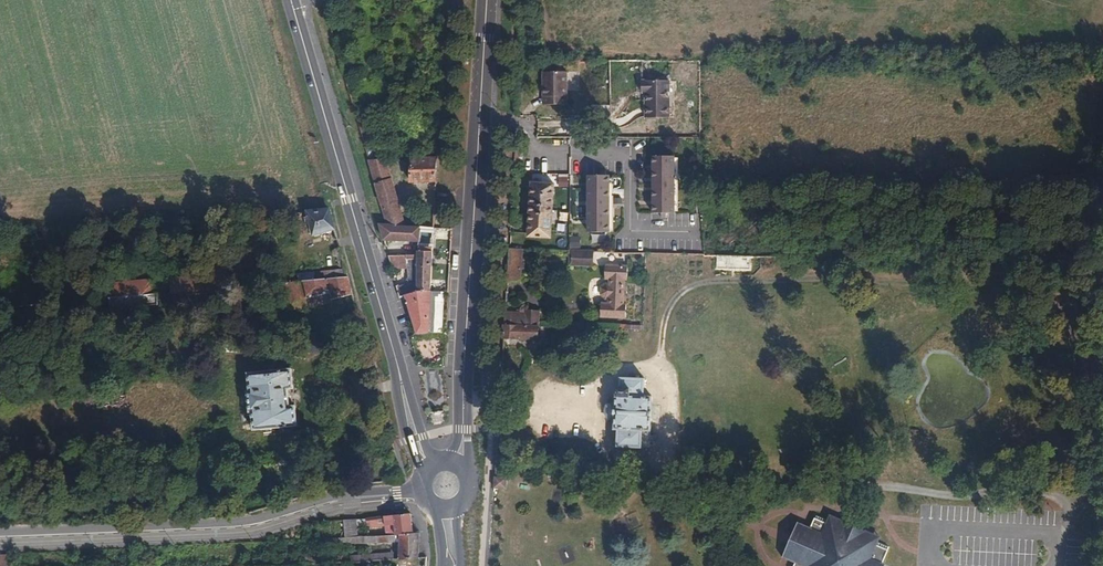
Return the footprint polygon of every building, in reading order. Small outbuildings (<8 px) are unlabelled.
[(564,72),(545,72),(545,87),(542,86),(542,105),(565,105),(564,72)] [(648,97),(644,97),(644,117),(667,117),(667,81),(640,81),(640,92),(644,92),(648,92),(648,97)] [(365,149),(373,146),(372,143),(365,119),(356,120),(365,149)] [(387,225),(404,225),(385,160),(376,160),(373,146),(365,149),(387,225)] [(673,155),(651,155),(651,212),(660,212),(660,216),(665,216),(665,212),(673,212),(673,210),(676,210),(676,157),(673,157),(673,155)] [(410,182),(435,181),(436,157),(411,159),(410,182)] [(599,175),(586,175),(587,232),(608,231),(608,230),(612,230),(611,177),(608,177),(608,175),(604,175),(604,170),(599,170),(599,175)] [(553,184),(531,183),(527,235),(550,237),(553,184)] [(334,229),(329,209),(307,211),(313,234),(334,229)] [(380,225),(384,240),(419,241),(419,227),(413,226),(404,225),(387,225),(380,225)] [(568,236),(569,248),(580,248),(579,236),(568,236)] [(518,282),(520,249),(508,248),(506,281),(518,282)] [(593,250),(590,250),(569,250),(569,263),(572,264),(572,266),(593,265),(593,250)] [(417,291),(430,291),(432,251),(418,251),(417,284),(417,291)] [(750,268),(751,257),(716,256),(716,268),(750,268)] [(607,303),(603,303),(600,303),(599,316),(624,316),(625,304),(622,304),(623,279),(626,279),(626,266),(604,265),(604,278),(608,279),(608,283),(605,283),(600,287),(600,294),(603,297),(607,298),(607,303)] [(210,275),(182,277),(182,280),(172,281),(172,292),(220,289),(219,278),(210,278),(210,275)] [(352,294),(348,276),(281,283),(288,310),(308,305),(306,298),(330,292),(332,298),(352,294)] [(113,297),(111,297),(111,308),(123,307),(124,308),(148,306),(148,305),(159,304),(158,293),(155,293),(154,281),(150,278),(114,281),(112,284),(113,292),(113,297)] [(429,332),(429,331),(430,291),(417,291),(417,284),(409,286),(408,283),(397,285),(400,295),(404,295),(417,333),(429,332)] [(430,291),(429,331),(438,330),(440,291),(430,291)] [(306,298),(308,305),(332,298),(330,292),(306,298)] [(504,312),(503,338),(536,338),(537,325),(539,311),(523,310),(523,313),(516,312),(504,312)] [(630,329),(640,329),(640,318),(636,318),(636,324),(630,324),(630,329)] [(292,368),(249,372),(250,381),(246,382),(244,386),(246,414),(250,419),(253,419),(254,428),(298,423),(292,368)] [(424,374),(423,388),(436,388),(436,374),(424,374)] [(643,377),(619,377),(619,386),(617,386),(616,395),(615,395),(614,428),(617,428),(616,445),(648,446),(651,394),(643,394),(643,377)] [(494,475),(493,487),(505,487),(505,476),(494,475)] [(787,556),(793,559),(791,565),(877,565),(876,565),(878,560),(880,561),(887,544),(875,538),(873,542),(868,539),(871,531),(834,515),(831,523),(825,520),(827,517),(814,512),(808,525),(801,522),(798,528),(800,533),(799,538),(797,544),(794,548),(788,551),(787,556)] [(385,516),(386,526),(387,535),(389,535),(400,534),(414,533),(410,513),(385,516)] [(831,523),(834,515),(829,513),(827,517),(825,520),(831,523)] [(367,517),(368,526),(368,528),(386,526),(385,516),(367,517)] [(368,526),(367,517),(345,519),(345,537),(358,536),(358,526),(368,526)] [(781,554),(787,556),(788,551),(794,548),(797,544),(799,538),(800,533),(798,528),(801,522),(796,519),(781,554)] [(873,542),(875,538),(877,534),(871,531),(868,539),(873,542)] [(420,533),(414,533),(400,534),(400,542),(399,559),(399,560),(419,559),(419,558),(420,533)] [(358,536),(345,537),(342,537),(342,543),(350,543),(352,544),(389,542),(389,535),(387,535),(358,536)] [(0,554),(0,565),(4,565),(14,565),(12,554),(0,554)]
